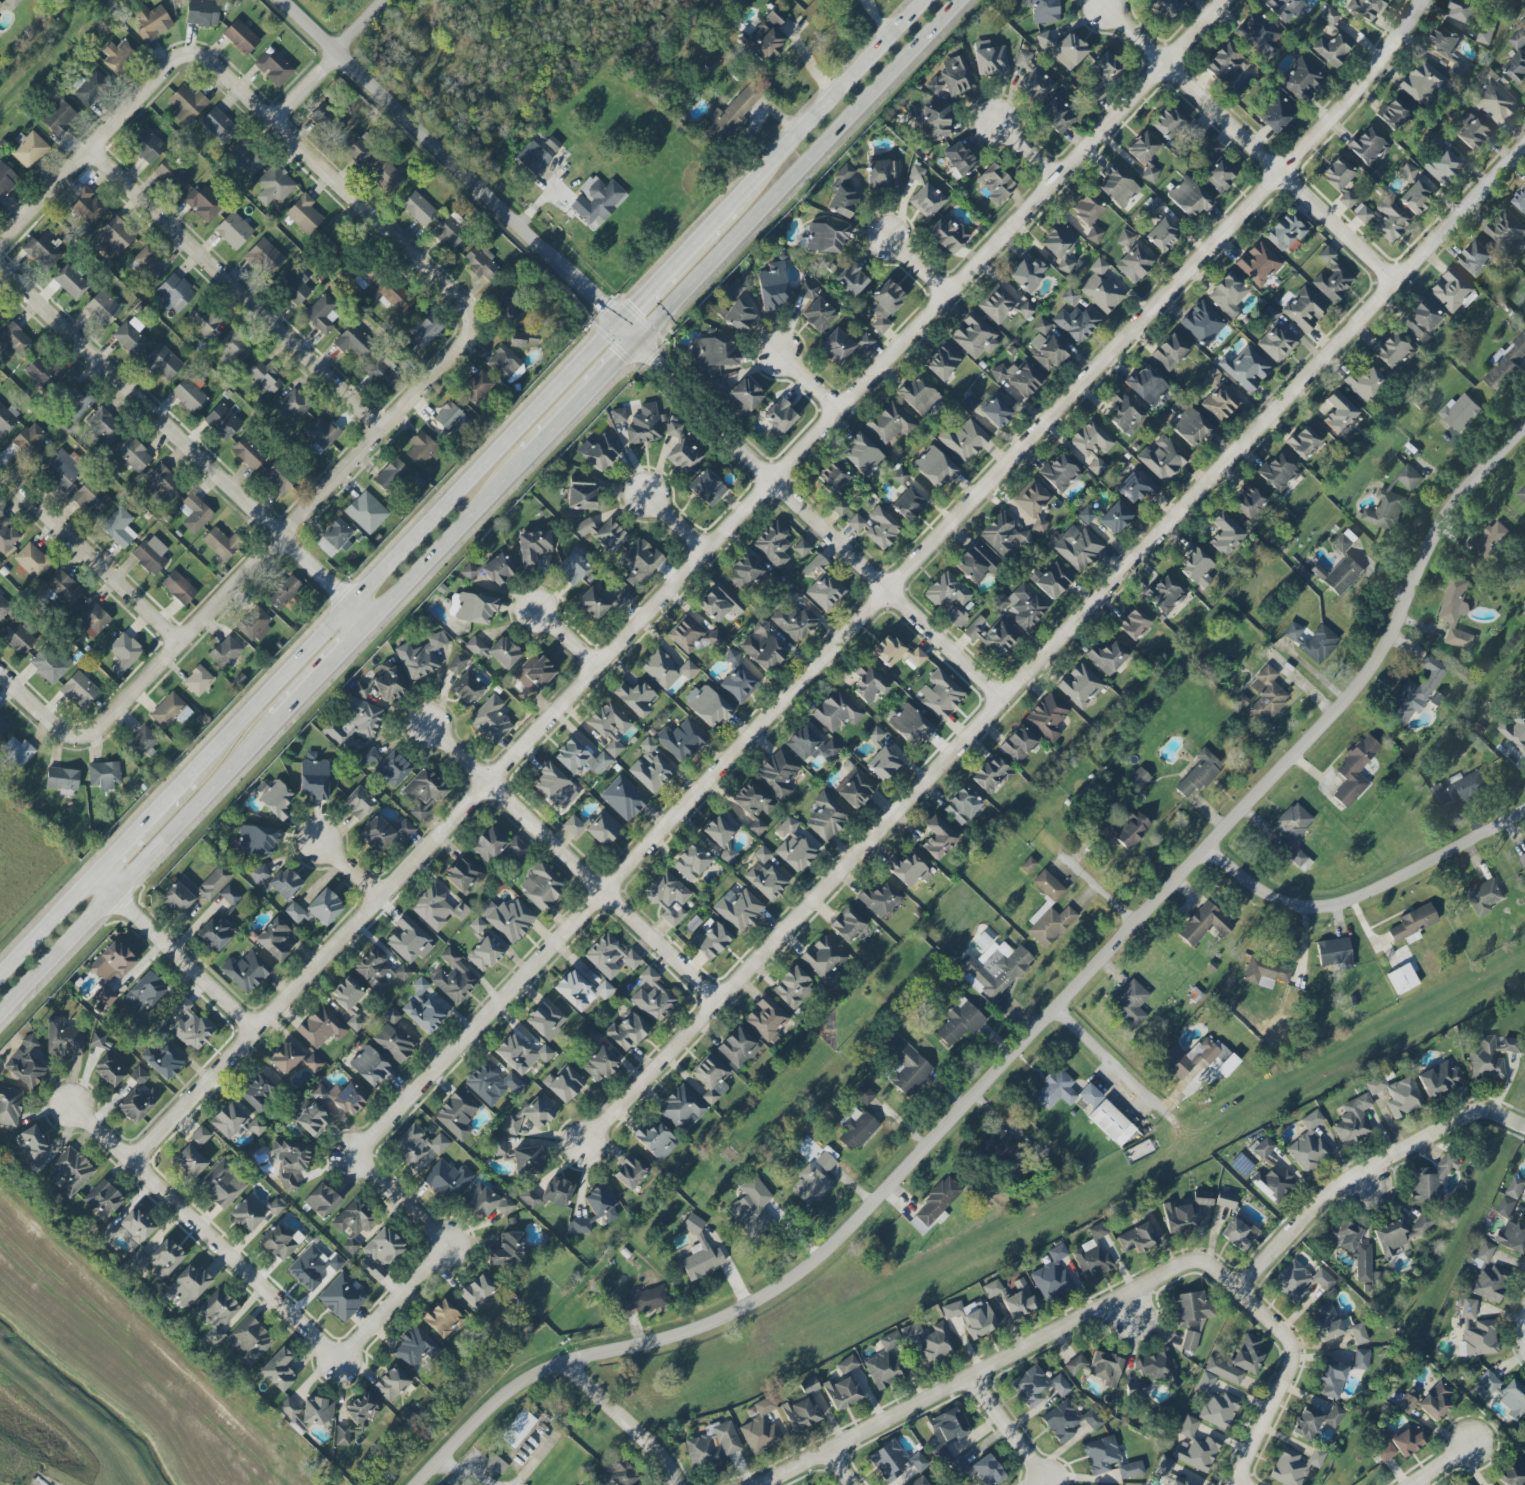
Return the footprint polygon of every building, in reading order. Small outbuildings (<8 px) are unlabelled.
[(3,1),(12,10),(22,0),(3,0),(3,1)] [(186,25),(218,26),(218,0),(187,0),(186,25)] [(1056,0),(1025,0),(1026,8),(1031,7),(1033,24),(1058,22),(1056,0)] [(1148,5),(1166,22),(1181,7),(1174,0),(1153,0),(1148,5)] [(1306,6),(1300,0),(1263,0),(1262,1),(1284,26),(1306,6)] [(1345,9),(1372,23),(1384,0),(1349,0),(1345,9)] [(1480,4),(1470,0),(1455,0),(1449,16),(1472,25),(1480,4)] [(174,25),(159,4),(148,12),(144,5),(132,13),(141,27),(136,31),(145,45),(157,36),(174,25)] [(1319,16),(1332,27),(1340,16),(1327,6),(1319,16)] [(781,23),(771,11),(755,25),(756,27),(741,40),(761,64),(786,42),(774,29),(781,23)] [(1234,33),(1266,63),(1281,47),(1274,40),(1280,34),(1255,11),(1234,33)] [(260,40),(236,18),(222,34),(245,56),(260,40)] [(1450,59),(1460,36),(1438,25),(1427,48),(1444,56),(1439,67),(1460,76),(1465,66),(1450,59)] [(1516,52),(1524,45),(1524,26),(1507,39),(1516,52)] [(1476,43),(1490,45),(1492,29),(1479,27),(1476,43)] [(1069,72),(1089,50),(1069,31),(1059,42),(1045,29),(1035,41),(1069,72)] [(1311,49),(1335,68),(1355,42),(1339,30),(1328,44),(1320,37),(1311,49)] [(110,42),(101,50),(107,56),(102,61),(115,75),(139,53),(124,38),(115,47),(110,42)] [(1249,64),(1226,42),(1203,67),(1223,86),(1239,69),(1243,71),(1249,64)] [(976,75),(1007,73),(1006,47),(974,49),(976,75)] [(1037,105),(1055,82),(1028,61),(1032,56),(1023,49),(1013,62),(1027,73),(1016,87),(1037,105)] [(1521,85),(1524,81),(1524,53),(1520,49),(1503,70),(1521,85)] [(295,70),(275,51),(267,58),(262,54),(252,64),(277,88),(295,70)] [(1123,68),(1105,51),(1087,71),(1097,80),(1084,95),(1095,105),(1108,90),(1105,88),(1123,68)] [(973,88),(959,54),(940,63),(944,72),(925,81),(931,94),(945,88),(949,98),(973,88)] [(1303,105),(1326,79),(1301,57),(1278,82),(1303,105)] [(1435,88),(1439,91),(1448,80),(1419,58),(1398,87),(1422,106),(1435,88)] [(109,83),(96,70),(83,84),(81,82),(70,92),(85,107),(109,83)] [(722,112),(716,107),(706,117),(712,122),(706,129),(720,142),(768,93),(754,79),(722,112)] [(171,115),(185,128),(210,102),(197,90),(193,94),(182,83),(166,100),(176,110),(171,115)] [(1279,91),(1253,112),(1271,134),(1297,114),(1279,91)] [(1059,136),(1077,117),(1054,96),(1037,115),(1059,136)] [(1413,115),(1394,96),(1376,113),(1394,132),(1413,115)] [(39,121),(58,139),(79,117),(60,99),(39,121)] [(327,134),(341,117),(322,102),(308,119),(327,134)] [(948,136),(947,105),(914,106),(914,127),(921,127),(921,137),(948,136)] [(1148,124),(1167,141),(1185,122),(1166,105),(1148,124)] [(199,121),(222,145),(238,130),(215,106),(199,121)] [(1492,133),(1467,111),(1449,130),(1474,153),(1492,133)] [(149,165),(166,146),(143,125),(126,143),(149,165)] [(1369,168),(1390,146),(1367,125),(1347,147),(1369,168)] [(28,170),(49,147),(31,130),(10,153),(28,170)] [(1125,151),(1141,166),(1160,145),(1144,130),(1125,151)] [(337,147),(363,167),(375,151),(349,131),(337,147)] [(536,177),(552,159),(531,139),(515,157),(536,177)] [(1216,157),(1224,148),(1214,139),(1205,148),(1216,157)] [(958,179),(976,167),(959,140),(941,152),(958,179)] [(251,177),(265,163),(245,143),(227,162),(238,173),(242,169),(251,177)] [(1422,168),(1441,186),(1461,164),(1442,146),(1422,168)] [(176,194),(191,178),(167,156),(152,172),(176,194)] [(1355,173),(1337,156),(1320,174),(1338,191),(1355,173)] [(404,179),(384,157),(368,172),(389,194),(404,179)] [(1237,175),(1221,157),(1201,175),(1218,193),(1237,175)] [(19,179),(0,160),(0,198),(19,179)] [(867,189),(890,188),(890,183),(899,183),(898,160),(866,161),(867,189)] [(1140,189),(1111,162),(1101,173),(1106,177),(1096,187),(1121,210),(1140,189)] [(1410,183),(1418,169),(1405,162),(1397,176),(1410,183)] [(273,198),(279,204),(297,185),(273,163),(256,182),(263,188),(255,197),(266,206),(273,198)] [(823,208),(849,219),(860,194),(846,188),(855,169),(843,163),(823,208)] [(1002,200),(1016,186),(991,163),(977,177),(1002,200)] [(925,168),(912,164),(908,178),(921,182),(925,168)] [(1154,184),(1159,169),(1146,164),(1140,179),(1154,184)] [(568,207),(588,225),(597,215),(603,220),(627,193),(611,179),(605,185),(592,174),(578,190),(581,193),(568,207)] [(1212,200),(1185,175),(1166,196),(1193,221),(1212,200)] [(1414,215),(1438,189),(1426,177),(1421,183),(1416,178),(1397,199),(1414,215)] [(927,220),(946,200),(926,181),(907,202),(927,220)] [(94,195),(95,195),(84,184),(72,196),(76,200),(69,207),(90,227),(108,208),(94,195)] [(1514,207),(1524,213),(1524,186),(1514,207)] [(192,189),(182,199),(206,224),(223,208),(203,187),(196,194),(192,189)] [(1336,200),(1349,210),(1357,199),(1344,189),(1336,200)] [(423,228),(438,212),(414,190),(400,205),(423,228)] [(1069,209),(1086,227),(1104,210),(1087,192),(1069,209)] [(310,206),(314,202),(304,193),(284,214),(307,235),(323,218),(310,206)] [(1388,243),(1411,222),(1386,195),(1374,207),(1382,216),(1372,225),(1388,243)] [(1153,220),(1166,206),(1156,197),(1144,211),(1153,220)] [(1374,215),(1361,202),(1351,213),(1364,225),(1374,215)] [(1524,235),(1524,226),(1504,209),(1484,233),(1516,258),(1524,248),(1524,243),(1521,240),(1524,235)] [(213,231),(235,251),(254,231),(232,210),(213,231)] [(1308,230),(1287,211),(1264,237),(1281,252),(1295,237),(1298,241),(1308,230)] [(950,256),(969,238),(945,213),(926,231),(950,256)] [(94,235),(114,257),(137,236),(116,214),(94,235)] [(451,249),(466,233),(446,214),(431,231),(451,249)] [(1178,237),(1173,232),(1177,229),(1163,216),(1144,237),(1162,254),(1178,237)] [(1041,249),(1061,258),(1056,269),(1069,274),(1075,262),(1068,259),(1079,234),(1053,222),(1041,249)] [(807,252),(841,252),(840,240),(847,240),(847,224),(807,224),(807,252)] [(1085,238),(1097,245),(1104,231),(1092,225),(1085,238)] [(1129,249),(1136,235),(1122,229),(1116,244),(1129,249)] [(35,242),(31,238),(21,248),(45,273),(63,255),(42,235),(35,242)] [(244,255),(268,277),(285,259),(262,237),(244,255)] [(1474,279),(1495,256),(1477,238),(1455,262),(1474,279)] [(1282,264),(1257,240),(1234,265),(1259,288),(1282,264)] [(131,261),(151,279),(166,263),(146,244),(131,261)] [(1153,262),(1134,244),(1114,266),(1133,284),(1153,262)] [(1310,283),(1333,304),(1355,280),(1332,259),(1336,254),(1326,245),(1317,256),(1333,271),(1327,277),(1320,272),(1310,283)] [(470,268),(486,283),(501,267),(483,249),(480,252),(474,246),(463,258),(472,266),(470,268)] [(1105,315),(1124,297),(1101,274),(1109,267),(1099,257),(1088,268),(1093,273),(1078,288),(1105,315)] [(1028,265),(1022,259),(1007,275),(1027,293),(1048,270),(1035,258),(1028,265)] [(868,281),(858,271),(860,268),(851,260),(832,280),(852,298),(868,281)] [(757,272),(762,312),(776,310),(776,304),(789,302),(784,261),(767,263),(768,270),(757,272)] [(52,279),(76,301),(90,285),(67,263),(52,279)] [(364,290),(377,275),(366,265),(353,280),(364,290)] [(1438,278),(1439,279),(1428,292),(1452,314),(1474,289),(1449,266),(1438,278)] [(299,274),(296,276),(289,268),(273,283),(295,307),(314,290),(299,274)] [(177,313),(196,293),(173,271),(154,292),(163,300),(159,305),(167,313),(171,308),(177,313)] [(1235,305),(1248,290),(1228,271),(1206,296),(1232,320),(1241,311),(1235,305)] [(415,302),(393,277),(375,294),(387,307),(391,304),(401,315),(415,302)] [(870,325),(880,335),(891,324),(884,318),(906,297),(888,279),(870,297),(877,304),(870,311),(877,318),(870,325)] [(800,297),(816,297),(817,281),(800,280),(800,297)] [(997,325),(1018,303),(997,283),(976,305),(997,325)] [(1317,323),(1315,321),(1327,308),(1303,285),(1280,310),(1306,334),(1317,323)] [(123,309),(101,288),(82,308),(105,329),(123,309)] [(1071,306),(1079,296),(1068,288),(1061,298),(1071,306)] [(523,296),(506,291),(505,294),(499,292),(491,315),(514,323),(523,296)] [(742,334),(756,315),(748,309),(753,302),(740,293),(721,320),(742,334)] [(303,315),(323,334),(343,313),(323,294),(303,315)] [(819,334),(838,314),(817,295),(799,315),(819,334)] [(1399,323),(1423,342),(1444,317),(1421,298),(1399,323)] [(1178,322),(1205,347),(1226,324),(1200,299),(1178,322)] [(1015,309),(1024,320),(1034,311),(1025,300),(1015,309)] [(206,338),(221,321),(200,302),(185,319),(206,338)] [(1081,313),(1075,307),(1068,315),(1061,308),(1051,320),(1078,345),(1102,319),(1088,306),(1081,313)] [(1274,325),(1279,312),(1265,306),(1260,319),(1274,325)] [(444,327),(424,308),(403,331),(423,349),(444,327)] [(974,360),(983,350),(988,355),(1001,340),(970,311),(960,322),(961,323),(949,336),(974,360)] [(138,332),(144,326),(132,315),(112,336),(135,358),(150,343),(138,332)] [(1033,328),(1044,336),(1051,324),(1040,317),(1033,328)] [(11,321),(0,333),(0,338),(21,358),(35,343),(11,321)] [(1277,364),(1298,342),(1276,322),(1255,344),(1277,364)] [(342,352),(347,346),(361,359),(375,344),(351,323),(332,344),(342,352)] [(215,352),(231,369),(253,349),(233,327),(217,342),(221,346),(215,352)] [(836,367),(856,346),(835,327),(816,348),(836,367)] [(1415,351),(1393,330),(1372,352),(1394,373),(1415,351)] [(1521,331),(1492,362),(1495,365),(1482,379),(1496,392),(1524,360),(1524,334),(1521,331)] [(510,346),(537,346),(537,333),(510,332),(510,346)] [(1150,355),(1168,372),(1189,349),(1171,332),(1150,355)] [(865,352),(875,340),(865,333),(855,345),(865,352)] [(1049,373),(1069,352),(1050,334),(1030,356),(1049,373)] [(734,365),(734,337),(690,338),(691,366),(734,365)] [(166,384),(184,364),(160,342),(142,362),(166,384)] [(923,365),(941,382),(963,359),(944,342),(923,365)] [(502,344),(485,363),(510,386),(527,367),(502,344)] [(1271,369),(1247,345),(1230,362),(1224,357),(1217,364),(1248,394),(1260,382),(1259,382),(1271,369)] [(23,370),(47,392),(65,372),(55,363),(50,369),(36,356),(23,370)] [(382,361),(375,356),(363,373),(389,392),(399,378),(391,372),(395,365),(384,357),(382,361)] [(271,395),(283,382),(259,358),(246,371),(271,395)] [(1044,379),(1024,360),(1016,368),(1012,364),(1006,369),(999,363),(989,373),(998,382),(1001,380),(1009,387),(1006,391),(1020,405),(1044,379)] [(1169,387),(1143,363),(1124,384),(1150,408),(1169,387)] [(1386,379),(1367,365),(1355,382),(1347,375),(1341,383),(1369,403),(1386,379)] [(1213,388),(1224,376),(1212,366),(1201,378),(1213,388)] [(494,385),(480,369),(460,388),(474,403),(494,385)] [(921,417),(941,397),(917,374),(907,385),(904,382),(894,392),(921,417)] [(170,393),(194,415),(209,399),(185,376),(170,393)] [(723,396),(742,417),(765,396),(746,376),(723,396)] [(76,421),(96,400),(72,378),(62,389),(68,394),(58,404),(76,421)] [(1241,402),(1220,383),(1200,404),(1221,423),(1241,402)] [(288,417),(291,414),(296,420),(311,406),(294,388),(276,405),(288,417)] [(1106,401),(1115,410),(1107,418),(1127,437),(1146,416),(1118,389),(1106,401)] [(1321,420),(1336,436),(1359,414),(1335,389),(1323,400),(1332,409),(1321,420)] [(996,429),(1016,406),(998,390),(978,412),(996,429)] [(1482,410),(1464,393),(1455,403),(1452,399),(1438,414),(1460,434),(1482,410)] [(979,405),(972,394),(960,402),(968,413),(979,405)] [(780,436),(798,416),(779,398),(760,418),(780,436)] [(884,446),(900,430),(905,435),(916,426),(891,399),(864,424),(884,446)] [(459,428),(455,425),(464,415),(449,400),(430,420),(449,439),(459,428)] [(202,421),(225,443),(242,424),(219,402),(202,421)] [(661,439),(655,402),(639,404),(640,414),(630,415),(631,425),(624,426),(627,445),(661,439)] [(22,416),(10,405),(7,409),(0,403),(0,433),(3,436),(22,416)] [(1168,425),(1193,450),(1213,429),(1188,404),(1168,425)] [(109,445),(124,430),(100,406),(85,422),(109,445)] [(610,411),(614,424),(627,421),(624,407),(610,411)] [(339,435),(318,415),(303,432),(315,443),(311,447),(319,455),(339,435)] [(937,436),(963,464),(990,439),(970,418),(952,434),(946,427),(937,436)] [(1114,443),(1089,419),(1066,443),(1098,474),(1108,464),(1101,457),(1114,443)] [(11,442),(33,465),(49,449),(41,440),(46,435),(33,421),(11,442)] [(683,426),(669,421),(665,435),(678,439),(683,426)] [(1285,443),(1302,461),(1321,443),(1304,425),(1285,443)] [(439,448),(420,430),(408,442),(412,445),(405,454),(420,468),(439,448)] [(884,458),(858,430),(847,440),(852,445),(842,454),(864,478),(884,458)] [(1137,458),(1164,484),(1189,457),(1162,431),(1137,458)] [(621,450),(602,432),(581,455),(600,473),(621,450)] [(229,450),(253,472),(268,457),(244,434),(229,450)] [(138,474),(153,457),(129,436),(115,452),(138,474)] [(703,454),(682,438),(666,459),(686,475),(703,454)] [(912,464),(936,489),(947,479),(949,482),(959,473),(933,445),(912,464)] [(84,471),(60,448),(40,469),(64,492),(84,471)] [(1299,472),(1276,450),(1256,473),(1279,494),(1299,472)] [(1082,472),(1059,451),(1038,473),(1061,495),(1082,472)] [(372,479),(386,493),(409,472),(396,457),(372,479)] [(836,493),(850,477),(831,460),(813,480),(837,502),(831,509),(841,519),(852,507),(836,493)] [(280,496),(294,479),(273,463),(263,475),(272,481),(268,487),(280,496)] [(1410,492),(1423,479),(1408,464),(1395,477),(1410,492)] [(145,483),(167,504),(183,487),(161,465),(145,483)] [(894,473),(903,483),(910,476),(901,466),(894,473)] [(709,509),(727,489),(704,467),(685,486),(709,509)] [(1157,481),(1154,484),(1135,467),(1115,489),(1132,505),(1148,488),(1154,493),(1162,485),(1157,481)] [(593,509),(594,477),(568,476),(567,508),(593,509)] [(86,502),(99,515),(112,501),(90,478),(69,498),(79,509),(86,502)] [(1040,534),(1049,525),(1037,514),(1052,497),(1032,478),(1011,500),(1034,522),(1031,526),(1040,534)] [(1267,499),(1248,483),(1230,503),(1248,520),(1267,499)] [(1515,494),(1524,504),(1524,484),(1515,494)] [(891,506),(908,523),(925,504),(907,487),(891,506)] [(390,513),(364,489),(343,511),(369,535),(390,513)] [(1405,496),(1379,489),(1376,499),(1380,500),(1376,514),(1358,508),(1354,519),(1394,531),(1405,496)] [(181,523),(194,535),(214,513),(191,492),(177,507),(187,516),(181,523)] [(1097,520),(1113,536),(1133,516),(1117,500),(1097,520)] [(867,516),(875,523),(864,535),(882,551),(902,528),(876,505),(867,516)] [(126,526),(133,518),(120,506),(100,528),(123,550),(137,535),(126,526)] [(1076,516),(1086,525),(1096,516),(1087,506),(1076,516)] [(1004,560),(1017,547),(1024,554),(1035,542),(1023,530),(1022,531),(1000,511),(977,535),(1004,560)] [(1205,541),(1223,558),(1245,534),(1219,511),(1210,521),(1217,528),(1205,541)] [(1,512),(0,513),(0,556),(1,557),(22,538),(10,525),(11,523),(1,512)] [(846,524),(857,533),(866,522),(855,513),(846,524)] [(629,536),(610,517),(598,529),(586,517),(575,528),(583,537),(587,533),(611,555),(629,536)] [(314,543),(330,558),(341,546),(344,550),(349,545),(345,541),(353,532),(337,518),(314,543)] [(789,532),(775,519),(751,545),(779,570),(789,558),(782,552),(790,544),(783,538),(789,532)] [(1512,536),(1498,519),(1465,546),(1479,563),(1512,536)] [(1051,546),(1079,573),(1105,546),(1084,526),(1079,532),(1072,525),(1051,546)] [(201,540),(224,562),(238,548),(214,526),(201,540)] [(1358,539),(1346,528),(1331,544),(1343,555),(1358,539)] [(517,534),(521,569),(537,567),(535,554),(552,552),(549,530),(517,534)] [(162,556),(168,549),(151,534),(131,556),(153,577),(168,561),(162,556)] [(665,559),(653,547),(651,549),(639,536),(615,560),(627,573),(623,577),(634,589),(665,559)] [(802,558),(811,547),(801,538),(791,549),(802,558)] [(12,559),(37,580),(52,563),(28,541),(12,559)] [(998,563),(974,541),(952,565),(976,587),(998,563)] [(1212,579),(1206,574),(1214,565),(1191,543),(1181,553),(1187,558),(1177,568),(1201,591),(1212,579)] [(555,568),(575,586),(590,569),(571,551),(555,568)] [(496,587),(516,571),(500,552),(477,570),(470,562),(459,570),(468,581),(482,570),(496,587)] [(724,576),(744,593),(765,570),(746,552),(724,576)] [(801,571),(807,578),(814,570),(819,574),(829,564),(817,553),(801,571)] [(1364,570),(1347,554),(1321,581),(1338,597),(1364,570)] [(1027,578),(1053,601),(1074,577),(1054,560),(1041,574),(1036,569),(1027,578)] [(44,585),(67,606),(82,590),(59,569),(44,585)] [(963,607),(973,595),(946,569),(922,594),(957,627),(970,613),(963,607)] [(184,607),(198,592),(174,570),(160,584),(184,607)] [(846,589),(824,571),(804,594),(826,612),(846,589)] [(302,586),(288,574),(266,599),(279,611),(302,586)] [(1142,596),(1164,616),(1185,595),(1163,574),(1142,596)] [(1470,652),(1474,636),(1453,629),(1458,615),(1466,617),(1470,604),(1463,602),(1470,581),(1449,575),(1436,619),(1448,623),(1442,643),(1470,652)] [(1049,607),(1022,581),(997,607),(1001,611),(1008,604),(1018,613),(1012,620),(1025,632),(1049,607)] [(697,607),(718,622),(729,608),(738,615),(747,605),(716,582),(697,607)] [(575,601),(594,621),(615,602),(602,588),(597,593),(591,586),(575,601)] [(613,598),(624,608),(634,598),(623,588),(613,598)] [(488,625),(490,612),(495,613),(498,599),(453,591),(448,618),(488,625)] [(11,609),(0,597),(0,620),(11,609)] [(94,638),(112,619),(89,597),(71,616),(94,638)] [(781,605),(769,619),(796,644),(818,620),(805,607),(801,612),(792,604),(786,610),(781,605)] [(271,619),(256,605),(236,627),(251,641),(271,619)] [(1151,622),(1134,606),(1116,625),(1133,642),(1151,622)] [(690,657),(707,639),(717,649),(725,640),(714,630),(707,637),(685,615),(666,635),(690,657)] [(961,633),(971,643),(976,638),(999,659),(1020,637),(997,616),(989,625),(978,615),(961,633)] [(21,657),(36,642),(14,619),(0,632),(0,635),(21,657)] [(737,645),(766,673),(787,652),(765,630),(769,626),(762,619),(737,645)] [(1320,624),(1308,642),(1299,636),(1304,629),(1291,621),(1280,636),(1321,664),(1340,637),(1320,624)] [(394,648),(410,682),(440,668),(432,651),(448,644),(442,630),(426,637),(428,642),(412,650),(408,642),(394,648)] [(107,648),(119,659),(109,669),(118,678),(144,651),(123,631),(107,648)] [(870,651),(888,668),(906,649),(888,632),(870,651)] [(223,670),(230,663),(232,666),(246,651),(227,634),(207,656),(223,670)] [(478,659),(486,651),(506,670),(522,654),(502,634),(488,649),(474,635),(464,645),(478,659)] [(1100,651),(1094,645),(1084,653),(1106,677),(1129,656),(1113,638),(1100,651)] [(52,685),(71,664),(47,642),(27,663),(52,685)] [(682,675),(688,680),(698,669),(687,659),(679,668),(656,646),(638,666),(666,692),(682,675)] [(918,667),(926,657),(915,647),(906,657),(918,667)] [(734,668),(719,685),(741,704),(762,679),(729,650),(722,657),(734,668)] [(468,660),(456,653),(446,669),(458,676),(468,660)] [(1405,678),(1384,714),(1405,726),(1413,711),(1419,715),(1448,666),(1425,653),(1418,665),(1429,672),(1420,687),(1405,678)] [(529,658),(512,675),(523,686),(518,691),(528,702),(557,672),(540,656),(533,663),(529,658)] [(384,704),(407,692),(390,659),(380,664),(383,672),(370,678),(384,704)] [(851,690),(867,705),(879,692),(882,695),(889,688),(862,662),(852,672),(860,680),(851,690)] [(1066,674),(1055,685),(1081,710),(1105,685),(1080,662),(1067,675),(1066,674)] [(215,679),(198,664),(182,683),(198,697),(215,679)] [(1262,726),(1289,697),(1272,681),(1278,675),(1267,664),(1247,685),(1260,697),(1246,711),(1262,726)] [(941,721),(965,694),(937,668),(927,679),(934,686),(919,702),(941,721)] [(100,691),(77,670),(58,691),(67,700),(70,697),(83,709),(100,691)] [(468,708),(487,688),(467,670),(448,689),(468,708)] [(368,698),(370,682),(355,679),(352,695),(368,698)] [(641,680),(632,689),(623,681),(612,692),(639,718),(659,698),(641,680)] [(683,701),(711,728),(720,719),(723,722),(733,711),(702,681),(683,701)] [(864,714),(835,687),(810,715),(831,734),(845,719),(853,726),(864,714)] [(148,714),(164,730),(176,718),(181,724),(193,713),(173,691),(148,714)] [(1070,709),(1047,691),(1024,721),(1053,743),(1061,733),(1055,728),(1070,709)] [(466,721),(494,747),(513,726),(498,712),(505,704),(493,693),(466,721)] [(371,741),(383,709),(346,695),(329,741),(344,746),(349,733),(371,741)] [(624,747),(617,741),(633,724),(607,700),(587,721),(609,743),(603,749),(613,759),(624,747)] [(886,722),(914,748),(932,728),(905,702),(886,722)] [(1524,755),(1524,712),(1513,726),(1504,719),(1495,730),(1524,755)] [(0,717),(0,736),(9,726),(0,717)] [(654,737),(681,764),(707,737),(687,717),(672,732),(665,726),(654,737)] [(802,762),(808,755),(812,759),(818,754),(827,763),(840,750),(808,718),(784,744),(802,762)] [(1038,742),(1019,724),(998,747),(1016,765),(1038,742)] [(154,749),(150,746),(157,738),(143,725),(124,745),(142,762),(154,749)] [(864,765),(883,782),(899,765),(892,758),(900,749),(874,725),(865,735),(880,749),(864,765)] [(1345,809),(1369,784),(1357,772),(1381,747),(1367,734),(1333,769),(1345,781),(1331,795),(1345,809)] [(20,743),(11,735),(0,748),(0,751),(19,769),(36,751),(24,739),(20,743)] [(602,750),(594,758),(571,736),(552,757),(576,778),(587,766),(598,777),(613,761),(602,750)] [(627,771),(654,795),(674,772),(653,753),(658,747),(647,737),(639,746),(647,754),(641,761),(638,758),(627,771)] [(1222,766),(1203,746),(1194,755),(1200,761),(1173,787),(1187,801),(1222,766)] [(355,753),(359,768),(379,762),(374,747),(355,753)] [(792,790),(786,784),(801,769),(779,748),(754,774),(782,802),(792,790)] [(393,788),(413,770),(395,749),(375,767),(393,788)] [(1012,771),(993,753),(969,778),(989,796),(1012,771)] [(299,795),(313,795),(313,800),(327,801),(328,760),(315,760),(315,756),(300,756),(299,795)] [(99,786),(99,792),(113,792),(113,783),(120,783),(119,762),(88,763),(89,787),(99,786)] [(550,763),(530,781),(560,813),(579,794),(550,763)] [(399,793),(412,805),(407,811),(419,822),(449,789),(424,766),(399,793)] [(45,788),(60,789),(60,792),(77,794),(79,770),(47,767),(45,788)] [(855,811),(877,787),(855,767),(833,790),(855,811)] [(1126,781),(1138,792),(1151,778),(1139,767),(1126,781)] [(1430,790),(1441,811),(1490,787),(1481,768),(1461,778),(1460,775),(1430,790)] [(598,796),(627,823),(648,801),(620,773),(598,796)] [(275,778),(270,783),(265,778),(251,793),(282,821),(291,811),(285,806),(294,795),(275,778)] [(757,837),(767,827),(757,816),(762,811),(766,815),(775,806),(750,780),(725,803),(757,837)] [(376,804),(357,785),(340,803),(360,822),(376,804)] [(941,807),(959,826),(982,805),(964,786),(941,807)] [(812,801),(819,807),(804,823),(825,843),(851,816),(823,789),(812,801)] [(1271,827),(1291,845),(1314,820),(1294,801),(1271,827)] [(1113,837),(1128,851),(1152,825),(1130,805),(1121,815),(1128,821),(1113,837)] [(740,826),(722,809),(702,831),(720,848),(740,826)] [(604,848),(622,828),(602,810),(584,830),(604,848)] [(396,834),(376,814),(356,834),(376,854),(396,834)] [(920,846),(936,861),(958,838),(933,814),(922,825),(932,834),(920,846)] [(773,851),(796,874),(817,852),(794,831),(799,825),(789,815),(774,831),(783,840),(773,851)] [(468,847),(488,865),(508,843),(488,825),(468,847)] [(237,854),(273,856),(275,827),(239,826),(237,854)] [(505,848),(519,861),(529,850),(515,837),(505,848)] [(671,864),(689,883),(712,861),(694,842),(671,864)] [(752,855),(758,861),(743,877),(770,902),(788,883),(765,861),(772,855),(762,845),(752,855)] [(737,851),(725,846),(720,860),(732,865),(737,851)] [(1302,873),(1312,863),(1297,848),(1287,857),(1302,873)] [(933,876),(910,853),(901,863),(894,856),(884,866),(908,889),(920,878),(926,883),(933,876)] [(464,896),(484,874),(463,854),(442,876),(464,896)] [(1027,875),(1037,863),(1029,856),(1019,868),(1027,875)] [(567,885),(540,861),(516,887),(543,912),(567,885)] [(234,874),(221,862),(198,889),(181,873),(158,899),(178,916),(198,893),(209,902),(234,874)] [(274,886),(280,899),(301,889),(290,865),(271,874),(266,863),(248,871),(255,885),(260,882),(264,891),(274,886)] [(691,894),(664,869),(642,893),(663,912),(659,916),(672,928),(686,913),(679,907),(691,894)] [(1066,890),(1043,869),(1031,882),(1054,903),(1066,890)] [(1476,916),(1505,901),(1492,876),(1463,892),(1476,916)] [(864,887),(855,897),(880,920),(900,897),(882,881),(871,893),(864,887)] [(232,909),(243,898),(229,884),(218,895),(232,909)] [(325,927),(345,906),(324,887),(304,909),(325,927)] [(728,890),(712,908),(740,934),(765,907),(744,887),(735,897),(728,890)] [(488,900),(477,911),(512,945),(537,918),(516,898),(509,907),(502,901),(496,907),(488,900)] [(1176,934),(1191,948),(1211,926),(1223,937),(1236,922),(1208,898),(1176,934)] [(1026,931),(1046,950),(1078,915),(1067,905),(1058,915),(1050,907),(1052,904),(1047,900),(1027,921),(1032,925),(1026,931)] [(297,924),(306,913),(293,901),(283,912),(297,924)] [(1397,916),(1400,924),(1387,930),(1393,943),(1405,938),(1407,943),(1421,938),(1418,930),(1438,922),(1430,903),(1397,916)] [(848,945),(866,924),(846,906),(828,926),(848,945)] [(195,932),(215,952),(236,931),(217,912),(195,932)] [(412,967),(431,946),(426,941),(430,937),(404,913),(394,924),(398,928),(385,942),(412,967)] [(253,938),(277,964),(289,953),(279,943),(291,932),(276,916),(253,938)] [(477,934),(486,926),(477,916),(468,925),(477,934)] [(712,961),(731,934),(708,917),(688,944),(712,961)] [(642,960),(629,948),(626,952),(605,931),(582,956),(609,981),(625,964),(632,971),(642,960)] [(799,958),(823,981),(847,956),(823,933),(799,958)] [(503,952),(485,935),(465,957),(483,974),(503,952)] [(1019,945),(1013,951),(999,938),(977,962),(970,956),(959,967),(966,973),(963,976),(992,1003),(1034,958),(1019,945)] [(1352,967),(1349,938),(1316,942),(1319,971),(1352,967)] [(87,967),(103,982),(91,995),(106,1009),(118,996),(105,984),(114,975),(119,979),(137,961),(114,939),(87,967)] [(351,968),(377,995),(389,983),(384,977),(389,972),(401,984),(412,973),(403,963),(396,969),(373,946),(351,968)] [(218,969),(247,996),(272,969),(251,948),(237,963),(229,957),(218,969)] [(429,981),(457,1005),(481,979),(447,948),(437,959),(443,965),(429,981)] [(1288,984),(1293,969),(1251,954),(1242,980),(1271,990),(1275,979),(1288,984)] [(1397,995),(1418,984),(1408,963),(1386,973),(1397,995)] [(770,990),(790,1008),(813,983),(794,965),(770,990)] [(650,986),(659,977),(647,966),(639,976),(650,986)] [(553,988),(580,1013),(598,993),(605,999),(614,989),(603,979),(594,990),(571,968),(553,988)] [(122,997),(141,1014),(166,987),(147,970),(122,997)] [(329,994),(348,1012),(365,993),(346,975),(329,994)] [(427,1035),(446,1016),(422,994),(430,985),(420,976),(411,985),(417,991),(400,1009),(427,1035)] [(1135,1029),(1147,1016),(1138,1008),(1150,995),(1132,978),(1108,1004),(1135,1029)] [(660,993),(653,987),(645,994),(640,988),(629,998),(654,1024),(677,1003),(665,989),(660,993)] [(743,1018),(768,1043),(791,1020),(765,993),(753,1005),(755,1007),(743,1018)] [(971,1035),(986,1020),(962,995),(942,1015),(947,1020),(934,1033),(949,1048),(967,1030),(971,1035)] [(166,1029),(195,1053),(215,1028),(190,1008),(193,1005),(184,998),(170,1015),(175,1018),(166,1029)] [(524,1021),(547,1042),(568,1019),(545,998),(524,1021)] [(330,1035),(337,1042),(348,1030),(320,1004),(296,1030),(316,1049),(330,1035)] [(382,1016),(392,1026),(401,1016),(391,1006),(382,1016)] [(613,1022),(603,1032),(626,1053),(649,1028),(630,1011),(617,1025),(613,1022)] [(345,1023),(355,1033),(365,1023),(355,1013),(345,1023)] [(63,1017),(47,1016),(47,1055),(83,1056),(84,1028),(63,1027),(63,1017)] [(370,1038),(399,1065),(416,1046),(387,1020),(370,1038)] [(715,1050),(737,1071),(760,1047),(737,1026),(715,1050)] [(592,1043),(599,1036),(590,1028),(584,1034),(592,1043)] [(92,1067),(111,1088),(129,1072),(102,1042),(105,1039),(98,1032),(88,1041),(102,1058),(92,1067)] [(493,1051),(521,1077),(539,1057),(545,1063),(554,1053),(544,1043),(534,1053),(511,1032),(493,1051)] [(933,1068),(894,1032),(881,1047),(902,1066),(888,1080),(906,1097),(933,1068)] [(1179,1081),(1200,1059),(1208,1067),(1210,1065),(1224,1078),(1239,1062),(1208,1032),(1185,1056),(1174,1044),(1158,1060),(1179,1081)] [(21,1039),(27,1051),(39,1045),(34,1033),(21,1039)] [(1502,1058),(1496,1059),(1495,1049),(1494,1049),(1493,1035),(1478,1036),(1479,1049),(1468,1050),(1471,1081),(1504,1079),(1502,1058)] [(1502,1050),(1521,1054),(1524,1040),(1505,1036),(1502,1050)] [(306,1058),(286,1040),(268,1061),(287,1078),(302,1061),(314,1072),(323,1062),(312,1053),(306,1058)] [(166,1081),(184,1062),(163,1043),(153,1054),(147,1047),(139,1056),(166,1081)] [(384,1083),(395,1071),(366,1044),(347,1064),(372,1087),(380,1079),(384,1083)] [(619,1063),(601,1045),(580,1067),(599,1084),(619,1063)] [(3,1066),(29,1089),(46,1069),(21,1047),(3,1066)] [(707,1088),(700,1096),(710,1106),(728,1088),(721,1081),(730,1072),(709,1053),(690,1072),(707,1088)] [(490,1108),(508,1089),(515,1095),(524,1085),(510,1071),(504,1077),(485,1059),(463,1083),(490,1108)] [(1457,1067),(1451,1070),(1446,1060),(1416,1074),(1427,1099),(1464,1082),(1457,1067)] [(564,1105),(586,1082),(566,1063),(545,1086),(564,1105)] [(128,1077),(141,1087),(150,1075),(136,1066),(128,1077)] [(1047,1111),(1060,1098),(1068,1106),(1078,1096),(1091,1109),(1103,1097),(1088,1082),(1076,1094),(1069,1087),(1074,1082),(1058,1067),(1031,1095),(1047,1111)] [(263,1117),(271,1108),(263,1101),(276,1087),(259,1070),(237,1092),(263,1117)] [(1364,1083),(1370,1096),(1385,1089),(1390,1100),(1386,1102),(1394,1119),(1424,1105),(1409,1075),(1387,1086),(1381,1074),(1364,1083)] [(367,1099),(349,1081),(331,1100),(350,1117),(367,1099)] [(309,1094),(321,1105),(331,1094),(319,1083),(309,1094)] [(656,1110),(682,1135),(696,1120),(697,1120),(708,1108),(682,1083),(656,1110)] [(851,1094),(865,1106),(875,1095),(862,1083),(851,1094)] [(160,1099),(145,1084),(136,1093),(133,1089),(115,1107),(133,1125),(160,1099)] [(22,1089),(0,1086),(0,1124),(17,1126),(22,1089)] [(464,1125),(479,1108),(458,1089),(432,1116),(461,1143),(471,1131),(464,1125)] [(559,1109),(539,1090),(514,1117),(512,1115),(501,1126),(510,1135),(525,1119),(538,1131),(559,1109)] [(1331,1123),(1342,1147),(1372,1133),(1362,1111),(1373,1106),(1367,1092),(1341,1104),(1346,1116),(1331,1123)] [(1119,1147),(1136,1129),(1104,1099),(1087,1117),(1119,1147)] [(229,1141),(242,1126),(256,1138),(267,1126),(256,1116),(252,1121),(229,1101),(209,1123),(229,1141)] [(294,1120),(314,1139),(332,1120),(312,1101),(294,1120)] [(837,1139),(852,1153),(879,1125),(864,1110),(861,1114),(853,1106),(838,1122),(846,1129),(837,1139)] [(1284,1149),(1307,1174),(1331,1152),(1312,1130),(1324,1119),(1314,1108),(1300,1122),(1307,1129),(1284,1149)] [(450,1143),(439,1132),(429,1143),(422,1136),(425,1133),(413,1122),(389,1148),(410,1169),(430,1148),(438,1156),(450,1143)] [(641,1125),(631,1135),(660,1162),(678,1143),(656,1122),(647,1131),(641,1125)] [(13,1137),(34,1173),(45,1167),(38,1155),(48,1148),(34,1124),(13,1137)] [(211,1135),(201,1125),(187,1140),(197,1150),(211,1135)] [(997,1125),(976,1146),(995,1165),(1002,1158),(1010,1166),(1023,1153),(997,1125)] [(1251,1149),(1261,1160),(1276,1147),(1266,1136),(1251,1149)] [(293,1191),(296,1170),(306,1172),(309,1144),(278,1141),(273,1188),(293,1191)] [(192,1179),(208,1163),(187,1144),(172,1160),(192,1179)] [(49,1166),(53,1169),(46,1177),(69,1199),(96,1170),(68,1145),(49,1166)] [(513,1175),(541,1175),(541,1147),(513,1147),(513,1175)] [(837,1162),(824,1150),(814,1161),(827,1173),(837,1162)] [(1438,1168),(1412,1167),(1410,1200),(1441,1202),(1443,1168),(1458,1169),(1459,1154),(1439,1153),(1438,1168)] [(647,1171),(629,1155),(611,1174),(629,1191),(647,1171)] [(474,1175),(462,1165),(456,1172),(440,1158),(421,1179),(448,1204),(474,1175)] [(197,1185),(224,1210),(248,1184),(221,1159),(197,1185)] [(790,1190),(809,1207),(832,1183),(809,1162),(798,1174),(801,1178),(790,1190)] [(1258,1170),(1249,1181),(1276,1205),(1297,1182),(1275,1163),(1264,1176),(1258,1170)] [(574,1185),(545,1174),(538,1193),(525,1188),(519,1203),(535,1209),(538,1198),(565,1208),(574,1185)] [(762,1206),(773,1198),(754,1174),(738,1187),(744,1195),(726,1209),(754,1245),(778,1226),(762,1206)] [(1524,1184),(1524,1180),(1512,1176),(1506,1195),(1519,1200),(1524,1184)] [(926,1228),(937,1218),(964,1193),(949,1177),(911,1212),(926,1228)] [(83,1201),(92,1211),(96,1207),(106,1218),(125,1200),(106,1180),(83,1201)] [(341,1201),(321,1181),(302,1201),(322,1220),(341,1201)] [(612,1207),(617,1204),(606,1182),(582,1195),(595,1219),(603,1214),(608,1223),(618,1218),(612,1207)] [(493,1208),(504,1218),(516,1206),(495,1187),(490,1192),(480,1183),(464,1201),(483,1219),(493,1208)] [(1233,1209),(1237,1196),(1218,1191),(1214,1205),(1233,1209)] [(269,1210),(250,1192),(229,1214),(247,1232),(269,1210)] [(1517,1201),(1504,1195),(1496,1213),(1509,1219),(1517,1201)] [(275,1217),(286,1205),(277,1196),(266,1208),(275,1217)] [(351,1256),(361,1245),(353,1238),(362,1229),(366,1233),(376,1221),(352,1199),(329,1224),(341,1234),(347,1228),(352,1233),(340,1246),(351,1256)] [(1169,1234),(1196,1227),(1189,1203),(1173,1207),(1172,1201),(1161,1204),(1169,1234)] [(154,1226),(133,1208),(116,1228),(108,1221),(97,1234),(107,1243),(116,1232),(135,1248),(154,1226)] [(689,1282),(710,1273),(714,1267),(725,1263),(718,1247),(710,1251),(701,1230),(705,1222),(690,1212),(680,1227),(695,1236),(698,1244),(688,1248),(691,1255),(680,1260),(689,1282)] [(1219,1235),(1241,1253),(1257,1234),(1235,1216),(1219,1235)] [(1383,1259),(1398,1254),(1394,1244),(1432,1230),(1427,1216),(1405,1224),(1402,1218),(1372,1229),(1383,1259)] [(591,1233),(588,1218),(567,1222),(571,1237),(591,1233)] [(1327,1231),(1323,1239),(1351,1254),(1362,1230),(1341,1219),(1333,1234),(1327,1231)] [(1519,1220),(1517,1224),(1509,1220),(1502,1234),(1497,1231),(1493,1241),(1519,1255),(1524,1244),(1524,1223),(1519,1220)] [(291,1236),(275,1221),(257,1241),(281,1263),(304,1238),(296,1230),(291,1236)] [(1087,1229),(1092,1240),(1071,1250),(1086,1282),(1114,1269),(1100,1238),(1109,1234),(1103,1221),(1087,1229)] [(1123,1252),(1133,1247),(1136,1253),(1157,1243),(1146,1221),(1116,1237),(1123,1252)] [(360,1252),(365,1256),(358,1266),(379,1282),(387,1272),(384,1270),(405,1244),(382,1225),(360,1252)] [(522,1264),(521,1233),(500,1233),(500,1250),(487,1250),(487,1265),(522,1264)] [(185,1255),(165,1236),(147,1255),(140,1248),(127,1261),(141,1274),(146,1269),(160,1282),(185,1255)] [(1498,1304),(1510,1273),(1487,1265),(1494,1245),(1481,1240),(1471,1266),(1478,1268),(1469,1293),(1498,1304)] [(1074,1287),(1065,1267),(1060,1269),(1056,1261),(1069,1255),(1063,1242),(1046,1251),(1052,1262),(1030,1273),(1044,1302),(1074,1287)] [(333,1252),(327,1258),(311,1243),(285,1270),(310,1294),(323,1281),(318,1276),(327,1267),(334,1274),(345,1263),(333,1252)] [(1370,1282),(1371,1245),(1357,1245),(1356,1282),(1370,1282)] [(1320,1267),(1312,1276),(1292,1258),(1270,1283),(1293,1303),(1313,1281),(1326,1292),(1335,1281),(1320,1267)] [(210,1282),(189,1263),(164,1290),(185,1309),(210,1282)] [(342,1323),(367,1299),(341,1272),(316,1297),(342,1323)] [(458,1294),(475,1310),(496,1288),(479,1272),(458,1294)] [(998,1279),(982,1286),(987,1299),(1000,1294),(1010,1320),(1037,1309),(1024,1276),(1012,1281),(1015,1289),(1004,1294),(998,1279)] [(622,1312),(640,1307),(642,1312),(668,1305),(663,1285),(638,1292),(638,1290),(628,1292),(629,1296),(619,1299),(622,1312)] [(212,1346),(244,1311),(217,1286),(193,1312),(211,1328),(202,1337),(212,1346)] [(1172,1295),(1175,1315),(1175,1317),(1176,1328),(1186,1327),(1181,1349),(1195,1353),(1203,1318),(1214,1317),(1213,1304),(1205,1302),(1203,1290),(1172,1295)] [(444,1341),(465,1320),(441,1297),(421,1318),(444,1341)] [(959,1300),(941,1307),(946,1320),(960,1314),(970,1340),(997,1329),(986,1300),(963,1309),(959,1300)] [(1315,1308),(1320,1318),(1311,1322),(1321,1343),(1344,1333),(1330,1302),(1315,1308)] [(235,1357),(247,1369),(275,1341),(248,1315),(225,1339),(239,1353),(235,1357)] [(957,1350),(942,1320),(931,1326),(933,1331),(920,1338),(925,1348),(921,1350),(928,1365),(957,1350)] [(1457,1356),(1497,1354),(1495,1320),(1474,1321),(1475,1328),(1462,1328),(1462,1342),(1456,1342),(1457,1356)] [(899,1329),(905,1342),(923,1335),(917,1321),(899,1329)] [(1349,1327),(1356,1346),(1368,1341),(1361,1323),(1349,1327)] [(428,1359),(439,1349),(416,1324),(389,1348),(408,1369),(424,1354),(428,1359)] [(863,1361),(877,1391),(904,1378),(891,1348),(902,1343),(896,1330),(878,1339),(884,1351),(863,1361)] [(1239,1386),(1245,1372),(1254,1375),(1263,1353),(1257,1351),(1262,1340),(1243,1332),(1230,1365),(1210,1356),(1204,1371),(1239,1386)] [(293,1357),(281,1346),(258,1371),(281,1393),(296,1377),(284,1366),(293,1357)] [(1167,1350),(1133,1361),(1139,1378),(1147,1375),(1150,1384),(1167,1378),(1171,1389),(1180,1386),(1167,1350)] [(1369,1369),(1370,1350),(1354,1350),(1353,1369),(1369,1369)] [(1090,1366),(1081,1351),(1063,1363),(1072,1378),(1090,1366)] [(1115,1389),(1123,1358),(1093,1351),(1090,1365),(1093,1365),(1091,1377),(1104,1380),(1103,1386),(1115,1389)] [(835,1363),(841,1375),(859,1366),(853,1355),(835,1363)] [(1348,1366),(1323,1359),(1317,1381),(1324,1383),(1321,1395),(1339,1400),(1348,1366)] [(412,1381),(393,1364),(372,1387),(390,1404),(412,1381)] [(1009,1382),(1029,1410),(1045,1399),(1040,1393),(1051,1385),(1060,1398),(1071,1390),(1059,1373),(1048,1381),(1036,1364),(1009,1382)] [(1489,1394),(1501,1384),(1487,1369),(1476,1379),(1489,1394)] [(1196,1417),(1226,1431),(1240,1399),(1224,1392),(1222,1398),(1209,1392),(1216,1377),(1202,1371),(1193,1393),(1205,1398),(1196,1417)] [(863,1398),(856,1385),(853,1386),(846,1373),(822,1387),(836,1412),(863,1398)] [(1434,1423),(1451,1406),(1445,1400),(1453,1392),(1440,1379),(1415,1405),(1434,1423)] [(1509,1410),(1505,1414),(1515,1422),(1524,1409),(1524,1389),(1512,1379),(1495,1400),(1509,1410)] [(1144,1383),(1127,1382),(1126,1395),(1143,1395),(1144,1383)] [(822,1419),(807,1387),(802,1389),(805,1396),(780,1407),(793,1433),(822,1419)] [(1422,1398),(1412,1388),(1396,1406),(1406,1415),(1422,1398)] [(335,1446),(350,1446),(350,1435),(362,1435),(362,1417),(373,1417),(373,1395),(352,1395),(352,1406),(349,1406),(349,1425),(335,1425),(335,1446)] [(751,1454),(782,1440),(774,1423),(767,1426),(762,1416),(777,1409),(771,1395),(753,1404),(758,1416),(738,1426),(751,1454)] [(334,1401),(304,1397),(303,1404),(281,1401),(278,1415),(290,1417),(288,1430),(308,1433),(309,1424),(330,1427),(334,1401)] [(1040,1416),(1059,1445),(1076,1434),(1073,1428),(1084,1420),(1092,1432),(1103,1425),(1092,1407),(1078,1416),(1067,1399),(1040,1416)] [(1322,1422),(1334,1429),(1345,1412),(1334,1404),(1322,1422)] [(1290,1433),(1311,1443),(1324,1415),(1303,1405),(1290,1433)] [(968,1433),(956,1407),(927,1420),(938,1445),(933,1448),(940,1464),(950,1459),(943,1444),(968,1433)] [(521,1410),(535,1421),(513,1449),(498,1438),(521,1410)] [(1191,1439),(1199,1421),(1186,1415),(1178,1434),(1191,1439)] [(694,1473),(725,1462),(723,1457),(741,1450),(730,1419),(704,1428),(706,1434),(683,1442),(694,1473)] [(1399,1453),(1401,1458),(1427,1443),(1420,1431),(1411,1436),(1406,1427),(1391,1435),(1388,1431),(1380,1436),(1384,1444),(1374,1450),(1382,1462),(1399,1453)] [(1111,1471),(1109,1464),(1121,1460),(1113,1434),(1082,1444),(1092,1477),(1111,1471)] [(1207,1473),(1220,1441),(1205,1435),(1203,1442),(1192,1438),(1187,1450),(1176,1446),(1171,1458),(1207,1473)] [(867,1458),(887,1484),(912,1465),(918,1473),(929,1465),(918,1450),(908,1458),(892,1438),(867,1458)] [(1305,1464),(1298,1461),(1300,1454),(1281,1447),(1268,1478),(1285,1484),(1300,1484),(1309,1465),(1319,1469),(1325,1453),(1313,1447),(1305,1464)] [(984,1484),(994,1484),(1006,1476),(987,1452),(970,1467),(984,1484)] [(491,1453),(479,1468),(490,1476),(493,1471),(500,1476),(507,1467),(491,1453)] [(1524,1477),(1524,1465),(1515,1456),(1495,1477),(1504,1484),(1518,1484),(1524,1477)] [(637,1479),(620,1457),(603,1470),(615,1484),(630,1484),(637,1479)] [(1157,1473),(1167,1477),(1174,1461),(1164,1457),(1157,1473)] [(1144,1473),(1141,1460),(1117,1466),(1120,1479),(1144,1473)] [(923,1475),(909,1484),(930,1484),(923,1475)]
